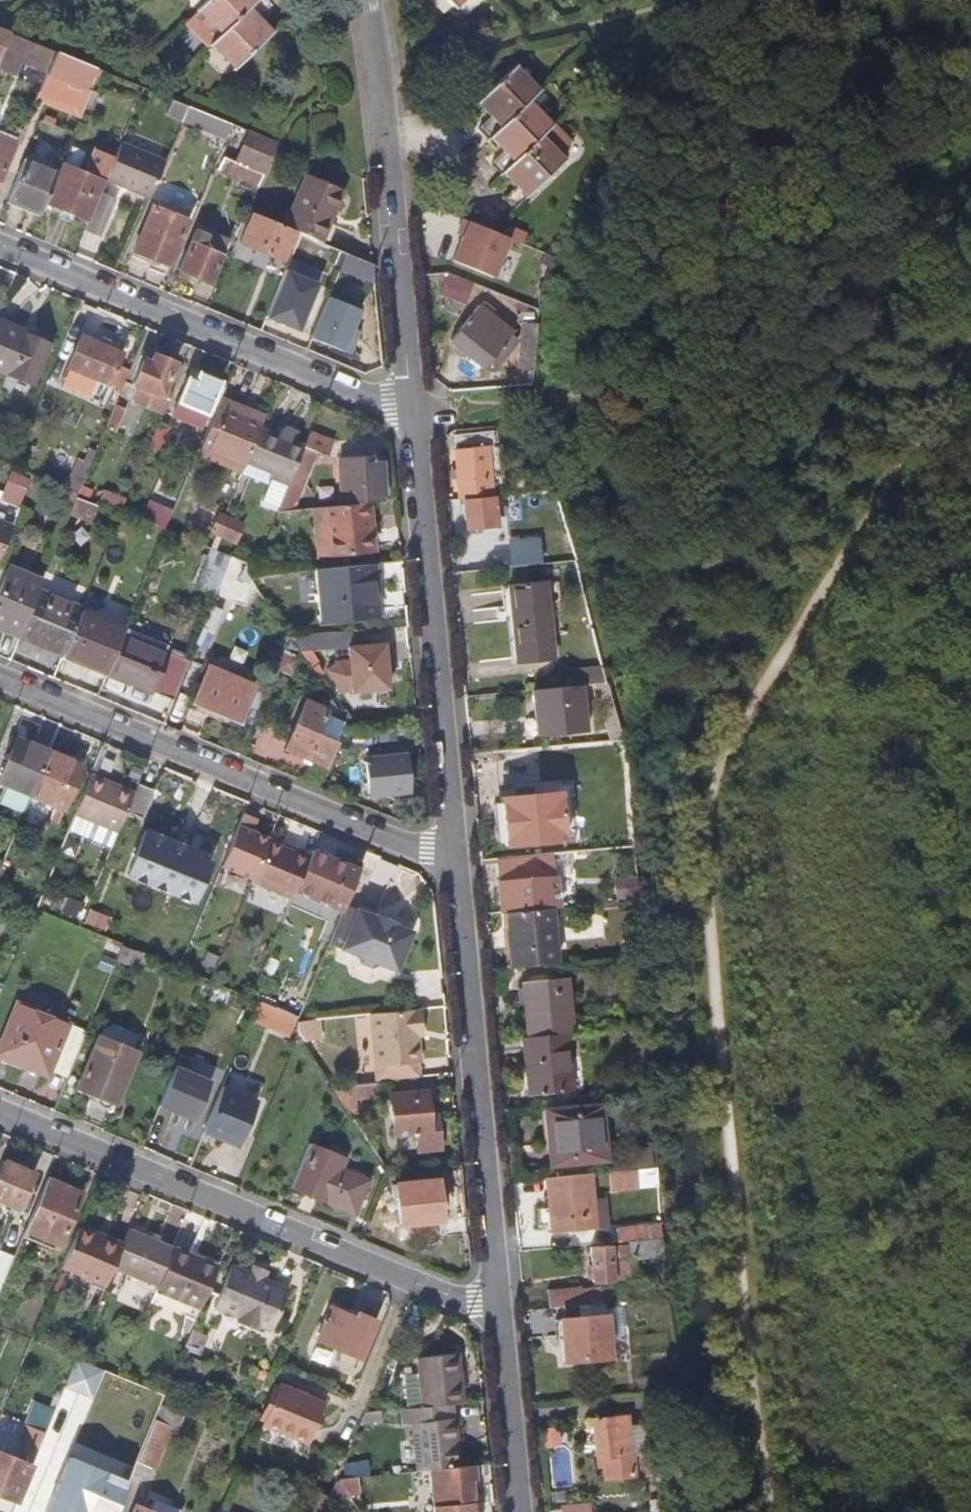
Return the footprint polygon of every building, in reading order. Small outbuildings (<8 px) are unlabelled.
[(200,10),(223,34),(249,8),(257,0),(210,0),(200,10)] [(259,19),(273,6),(267,0),(257,0),(249,8),(259,19)] [(259,19),(249,8),(223,34),(212,44),(235,68),(272,33),(259,19)] [(9,32),(0,28),(0,51),(9,32)] [(51,70),(58,52),(12,33),(0,63),(0,66),(16,72),(24,50),(44,58),(41,66),(51,70)] [(82,91),(91,95),(101,70),(58,52),(51,70),(40,95),(74,109),(82,91)] [(478,129),(488,140),(492,137),(527,102),(538,92),(514,68),(478,102),(492,116),(478,129)] [(550,127),(527,102),(492,137),(506,151),(490,165),(501,175),(504,171),(539,138),(550,127)] [(199,131),(206,115),(187,107),(180,122),(199,131)] [(234,169),(261,180),(276,144),(250,133),(234,169)] [(518,184),(513,188),(502,200),(514,212),(563,162),(539,138),(504,171),(513,179),(518,184)] [(18,149),(0,142),(0,193),(18,149)] [(105,187),(147,203),(163,165),(121,148),(105,187)] [(84,176),(65,168),(50,206),(63,212),(60,220),(72,224),(75,216),(87,221),(102,183),(105,184),(115,159),(95,151),(84,176)] [(11,202),(42,215),(57,178),(27,165),(11,202)] [(307,177),(285,230),(296,234),(323,246),(345,193),(307,177)] [(518,184),(513,179),(508,184),(513,188),(518,184)] [(102,195),(86,234),(101,240),(117,201),(102,195)] [(283,264),(296,234),(285,230),(253,216),(243,241),(270,253),(268,259),(283,264)] [(181,232),(148,219),(131,260),(164,273),(181,232)] [(450,262),(491,280),(507,240),(501,238),(461,221),(455,236),(460,238),(450,262)] [(505,229),(501,238),(507,240),(518,245),(522,236),(505,229)] [(218,260),(188,247),(178,273),(208,285),(218,260)] [(341,270),(374,284),(372,267),(347,256),(341,270)] [(470,300),(475,278),(447,271),(442,294),(470,300)] [(267,319),(299,333),(318,286),(285,273),(267,319)] [(352,350),(367,305),(328,293),(314,338),(352,350)] [(481,309),(492,317),(495,312),(485,304),(481,309)] [(480,308),(453,343),(485,368),(491,360),(511,335),(512,333),(492,317),(481,309),(480,308)] [(0,327),(0,376),(27,387),(45,345),(0,327)] [(521,368),(536,369),(539,330),(523,329),(521,368)] [(511,335),(491,360),(499,366),(511,350),(509,348),(516,339),(511,335)] [(116,357),(79,342),(66,372),(104,387),(116,357)] [(131,399),(161,411),(178,369),(149,357),(146,365),(140,362),(132,383),(137,385),(131,399)] [(205,409),(213,412),(217,401),(222,390),(214,386),(215,385),(195,377),(193,384),(186,381),(177,402),(203,413),(205,409)] [(227,405),(217,401),(213,412),(194,458),(203,462),(206,455),(241,470),(242,466),(257,430),(258,427),(224,414),(227,405)] [(261,420),(227,405),(224,414),(258,427),(261,420)] [(332,438),(311,428),(302,450),(285,490),(276,511),(287,516),(289,513),(315,447),(327,451),(332,438)] [(110,433),(102,430),(89,460),(98,463),(110,433)] [(268,483),(285,490),(302,450),(257,430),(242,466),(270,477),(268,483)] [(457,440),(464,507),(468,507),(505,503),(509,502),(500,436),(457,440)] [(124,462),(137,468),(142,456),(129,451),(124,462)] [(203,462),(238,476),(241,470),(206,455),(203,462)] [(337,463),(341,509),(364,508),(381,507),(377,460),(337,463)] [(13,469),(2,497),(21,504),(31,476),(13,469)] [(547,482),(549,498),(561,497),(557,481),(547,482)] [(548,506),(547,498),(522,501),(523,508),(548,506)] [(507,522),(505,503),(468,507),(474,556),(492,554),(490,524),(507,522)] [(365,524),(364,508),(341,509),(324,511),(327,560),(364,557),(362,524),(365,524)] [(197,533),(213,540),(215,534),(222,517),(206,510),(197,533)] [(315,560),(327,560),(324,511),(311,511),(315,560)] [(243,526),(222,517),(215,534),(236,543),(243,526)] [(11,525),(0,520),(0,550),(11,525)] [(467,564),(468,578),(540,571),(538,546),(508,549),(509,560),(467,564)] [(194,590),(214,598),(216,594),(230,559),(210,550),(194,590)] [(252,569),(230,559),(216,594),(245,606),(253,585),(249,579),(248,578),(252,569)] [(18,630),(36,588),(38,582),(7,568),(0,583),(0,625),(1,623),(18,630)] [(372,585),(371,568),(312,573),(317,626),(370,621),(367,586),(372,585)] [(517,618),(519,635),(553,632),(551,615),(558,614),(555,586),(507,591),(509,619),(517,618)] [(80,606),(36,588),(18,630),(17,633),(61,652),(80,606)] [(126,625),(80,606),(61,652),(107,671),(123,633),(126,625)] [(556,665),(553,632),(519,635),(522,668),(556,665)] [(189,660),(123,633),(107,671),(174,697),(189,660)] [(348,671),(336,672),(329,680),(340,696),(344,691),(349,691),(350,695),(386,692),(382,647),(361,648),(359,633),(288,639),(302,660),(347,657),(348,671)] [(253,686),(206,666),(192,701),(238,721),(253,686)] [(581,678),(582,693),(585,693),(613,690),(608,675),(581,678)] [(589,735),(585,693),(582,693),(538,698),(541,740),(589,735)] [(610,693),(597,697),(610,742),(623,741),(610,693)] [(280,750),(323,769),(333,744),(311,735),(321,708),(302,700),(280,750)] [(42,748),(11,735),(0,761),(0,782),(24,792),(42,748)] [(75,762),(42,748),(24,792),(57,806),(75,762)] [(398,756),(362,759),(365,790),(402,786),(398,756)] [(67,809),(114,828),(129,791),(82,773),(67,809)] [(148,786),(134,780),(123,808),(137,813),(148,786)] [(509,849),(556,845),(552,797),(505,801),(509,849)] [(236,810),(230,823),(244,828),(249,816),(236,810)] [(245,876),(261,838),(262,836),(244,828),(230,823),(214,863),(245,876)] [(199,858),(138,833),(120,875),(182,899),(199,858)] [(291,880),(303,852),(287,845),(286,848),(261,838),(245,876),(244,880),(284,897),(288,887),(291,880)] [(291,880),(288,887),(336,907),(338,902),(354,862),(342,856),(339,863),(305,848),(303,852),(291,880)] [(500,863),(502,883),(539,880),(537,860),(500,863)] [(502,883),(505,917),(508,917),(542,914),(539,880),(502,883)] [(632,882),(620,884),(621,897),(634,896),(632,882)] [(78,900),(59,892),(53,905),(72,913),(78,900)] [(372,962),(388,969),(405,930),(386,922),(387,920),(369,912),(368,914),(338,902),(336,907),(322,941),(351,954),(354,960),(365,964),(372,962)] [(508,917),(513,970),(558,966),(553,913),(542,914),(508,917)] [(527,983),(531,1036),(568,1033),(573,1033),(568,979),(527,983)] [(260,998),(252,1018),(291,1034),(300,1014),(260,998)] [(9,1004),(0,1025),(0,1057),(11,1062),(13,1059),(40,1070),(59,1023),(9,1004)] [(419,1034),(418,1008),(368,1011),(371,1063),(414,1061),(416,1060),(414,1034),(419,1034)] [(647,1008),(638,1010),(640,1024),(649,1024),(647,1008)] [(573,1089),(568,1033),(531,1036),(527,1037),(532,1093),(573,1089)] [(114,1103),(135,1053),(95,1037),(75,1087),(114,1103)] [(414,1061),(371,1063),(372,1082),(378,1081),(380,1081),(379,1080),(415,1076),(414,1061)] [(152,1103),(188,1118),(204,1078),(169,1064),(152,1103)] [(379,1096),(378,1081),(372,1082),(343,1086),(344,1100),(379,1096)] [(196,1129),(232,1144),(251,1098),(215,1084),(196,1129)] [(389,1133),(426,1128),(420,1088),(383,1092),(389,1133)] [(603,1104),(548,1109),(553,1161),(607,1156),(603,1104)] [(340,1150),(305,1136),(284,1186),(348,1212),(361,1179),(333,1168),(340,1150)] [(14,1199),(26,1169),(0,1159),(0,1200),(12,1205),(14,1199)] [(642,1184),(640,1165),(612,1168),(614,1187),(642,1184)] [(594,1194),(592,1169),(552,1173),(555,1206),(543,1207),(544,1223),(555,1222),(556,1227),(596,1223),(594,1194)] [(37,1230),(36,1234),(55,1241),(75,1190),(41,1176),(29,1205),(22,1223),(37,1230)] [(433,1176),(392,1180),(396,1220),(432,1216),(437,1216),(433,1176)] [(609,1193),(594,1194),(596,1223),(612,1222),(609,1193)] [(434,1230),(432,1216),(396,1220),(397,1234),(434,1230)] [(619,1222),(621,1237),(644,1235),(664,1233),(663,1217),(619,1222)] [(32,1241),(36,1234),(37,1230),(22,1223),(17,1235),(32,1241)] [(168,1245),(124,1226),(119,1240),(109,1265),(152,1283),(168,1245)] [(17,1235),(2,1229),(1,1228),(0,1230),(0,1276),(17,1235)] [(99,1239),(89,1234),(74,1228),(59,1264),(102,1282),(109,1265),(119,1240),(102,1233),(99,1239)] [(99,1239),(102,1233),(92,1228),(89,1234),(99,1239)] [(618,1238),(616,1238),(619,1275),(642,1272),(640,1254),(666,1251),(664,1233),(644,1235),(621,1237),(618,1238)] [(611,1238),(593,1240),(596,1279),(620,1276),(619,1275),(616,1238),(611,1238)] [(212,1263),(168,1245),(152,1283),(150,1288),(194,1306),(212,1263)] [(283,1287),(226,1262),(208,1305),(264,1329),(283,1287)] [(550,1291),(551,1308),(571,1306),(603,1303),(602,1290),(580,1292),(580,1288),(550,1291)] [(607,1315),(606,1302),(603,1303),(571,1306),(572,1319),(566,1319),(568,1334),(570,1361),(615,1357),(611,1315),(607,1315)] [(353,1354),(367,1319),(352,1312),(351,1317),(325,1306),(312,1338),(353,1354)] [(203,1328),(188,1322),(180,1340),(196,1346),(203,1328)] [(186,1354),(178,1374),(195,1381),(203,1361),(186,1354)] [(454,1355),(412,1359),(413,1370),(417,1406),(446,1403),(458,1401),(454,1355)] [(38,1437),(126,1473),(131,1463),(144,1429),(122,1420),(134,1389),(69,1361),(38,1437)] [(413,1370),(398,1372),(402,1407),(414,1406),(417,1406),(413,1370)] [(318,1403),(272,1383),(255,1422),(301,1442),(318,1403)] [(421,1422),(426,1469),(427,1469),(457,1466),(452,1418),(447,1418),(446,1403),(417,1406),(414,1406),(416,1421),(417,1423),(421,1422)] [(416,1421),(414,1406),(402,1407),(395,1408),(396,1423),(416,1421)] [(149,1431),(144,1429),(131,1463),(148,1470),(165,1429),(170,1429),(176,1414),(160,1407),(149,1431)] [(376,1410),(358,1412),(354,1422),(377,1420),(376,1410)] [(650,1451),(643,1452),(632,1453),(630,1439),(628,1424),(627,1416),(595,1418),(599,1456),(604,1455),(606,1477),(634,1475),(655,1473),(653,1451),(650,1451)] [(20,1429),(16,1438),(24,1442),(28,1432),(20,1429)] [(11,1503),(38,1437),(28,1432),(24,1442),(16,1438),(12,1445),(16,1447),(10,1462),(0,1458),(0,1498),(11,1503)] [(642,1437),(630,1439),(632,1453),(643,1452),(642,1437)] [(431,1511),(471,1511),(469,1487),(472,1486),(470,1465),(457,1466),(427,1469),(431,1511)] [(351,1477),(330,1480),(341,1496),(352,1495),(351,1477)] [(321,1500),(320,1501),(343,1498),(341,1496),(330,1480),(323,1495),(321,1500)] [(562,1501),(562,1511),(593,1511),(593,1500),(562,1501)] [(146,1502),(142,1511),(170,1511),(146,1502)]
